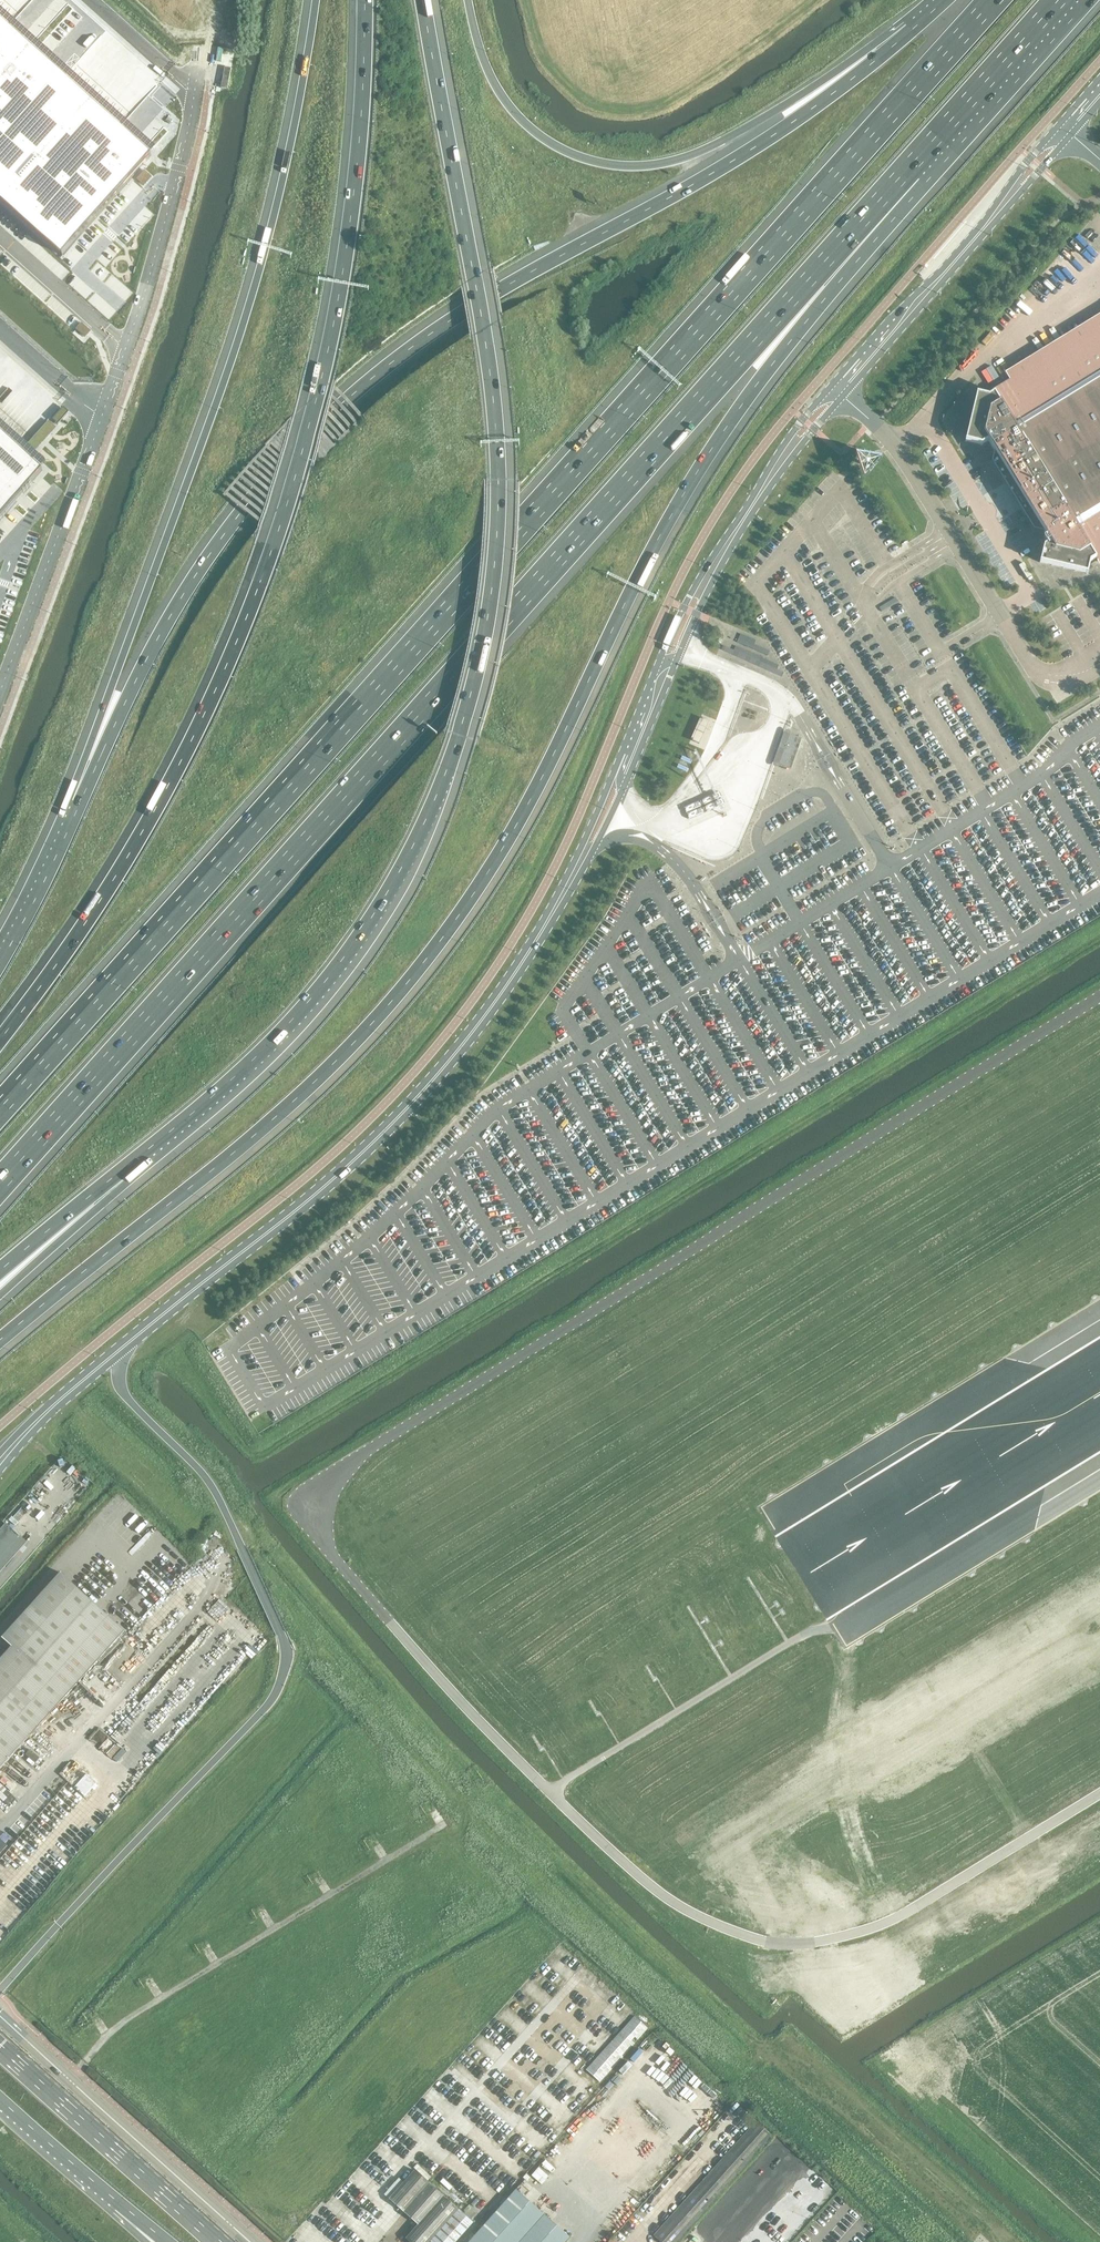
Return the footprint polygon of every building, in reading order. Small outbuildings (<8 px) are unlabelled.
[(62,255),(143,165),(150,158),(150,157),(151,155),(149,154),(150,153),(141,145),(140,145),(130,136),(54,67),(53,68),(43,59),(44,58),(35,50),(34,50),(31,47),(22,38),(21,39),(17,35),(17,34),(0,19),(0,199),(62,255)] [(1051,342),(1065,334),(1059,323),(1045,332),(1051,342)] [(992,391),(989,396),(977,394),(965,441),(981,444),(989,441),(994,450),(990,459),(1034,530),(1044,532),(1049,541),(1044,546),(1039,561),(1088,574),(1091,562),(1097,561),(1099,563),(1099,324),(992,391)] [(63,419),(67,415),(61,410),(52,420),(58,425),(63,419)] [(0,432),(0,517),(42,470),(41,468),(33,461),(32,459),(31,460),(2,434),(0,432)] [(699,744),(709,721),(701,717),(691,740),(699,744)] [(779,765),(791,769),(802,738),(790,734),(790,733),(790,732),(790,731),(789,730),(788,730),(787,730),(786,730),(785,731),(784,732),(773,763),(773,764),(773,765),(774,766),(775,767),(776,767),(777,767),(778,767),(779,766),(779,765)] [(26,1543),(6,1525),(0,1531),(0,1572),(26,1543)] [(125,1630),(60,1572),(2,1637),(12,1646),(0,1659),(0,1769),(125,1630)] [(86,1794),(97,1781),(87,1772),(75,1784),(86,1794)] [(8,1805),(17,1796),(0,1781),(0,1797),(8,1805)] [(634,2016),(585,2070),(599,2082),(647,2028),(634,2016)] [(632,2072),(641,2063),(634,2056),(625,2065),(632,2072)] [(773,2136),(755,2120),(733,2145),(653,2235),(661,2241),(677,2241),(773,2136)] [(389,2199),(418,2224),(406,2238),(410,2241),(429,2241),(458,2209),(414,2170),(389,2199)] [(569,2237),(516,2189),(493,2215),(469,2241),(564,2241),(569,2237)] [(473,2222),(458,2209),(429,2241),(455,2241),(473,2222)]
